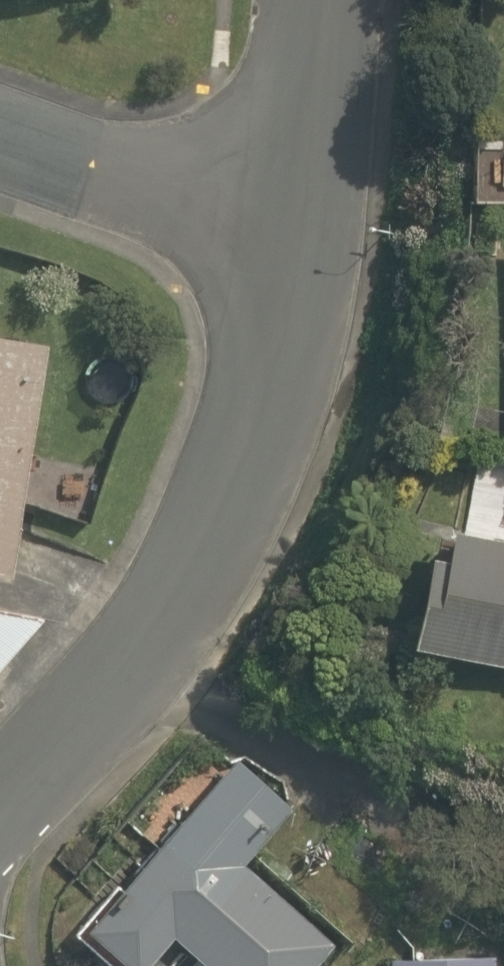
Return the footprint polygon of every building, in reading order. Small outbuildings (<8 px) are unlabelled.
[(479,194),(503,194),(503,170),(479,170),(479,194)] [(9,580),(49,350),(0,341),(0,578),(9,580)] [(503,666),(503,545),(451,533),(444,563),(430,559),(410,645),(503,666)] [(44,618),(0,609),(0,665),(44,618)] [(283,806),(238,766),(189,822),(183,817),(82,932),(120,965),(140,965),(166,936),(194,961),(189,965),(313,965),(331,946),(235,861),(283,806)]
